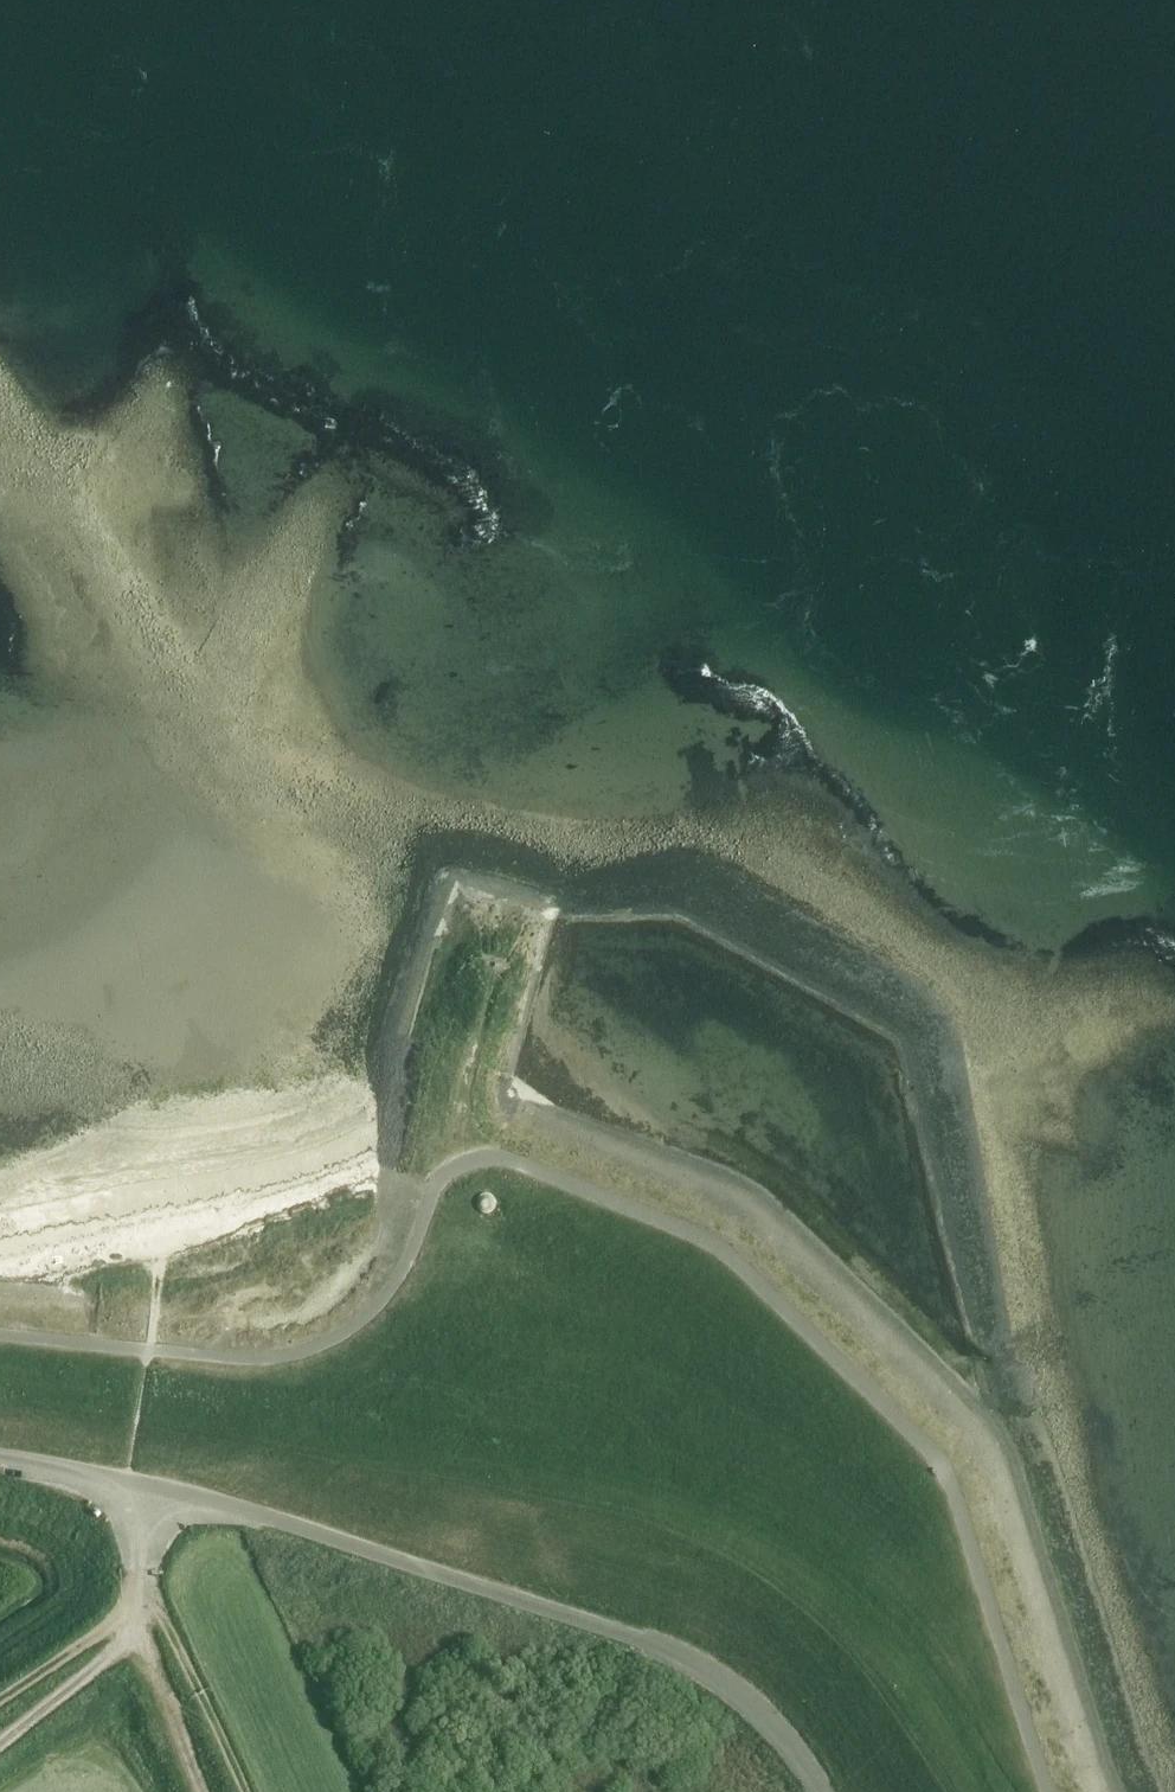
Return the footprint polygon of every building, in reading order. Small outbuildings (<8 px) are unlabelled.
[(480,1193),(482,1212),(499,1210),(497,1191),(480,1193)]
